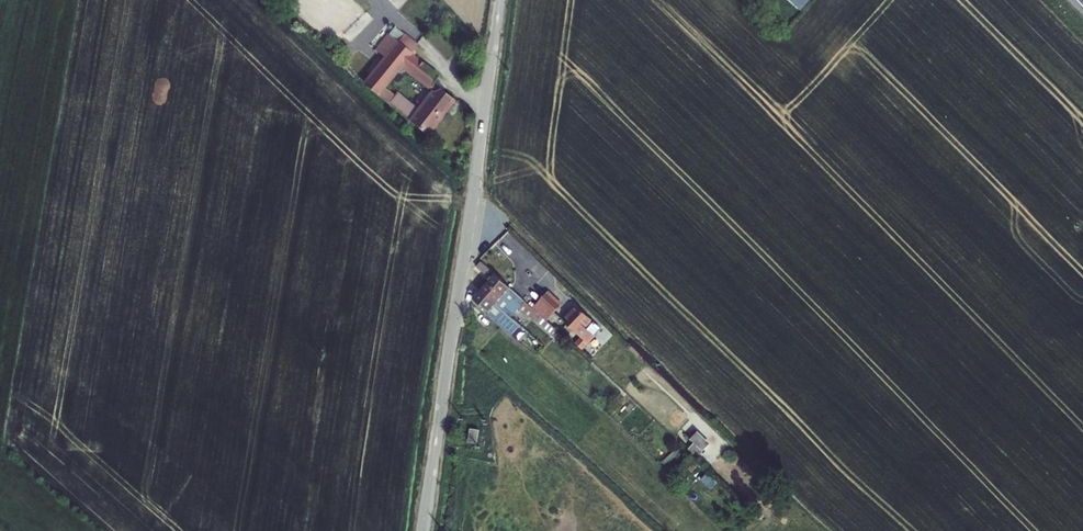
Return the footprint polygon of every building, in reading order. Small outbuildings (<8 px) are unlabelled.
[(453,99),(440,89),(432,92),(413,113),(383,89),(402,65),(426,84),(427,82),(431,85),(438,76),(410,54),(417,46),(404,35),(398,42),(388,34),(376,50),(385,58),(364,84),(426,134),(453,99)] [(530,306),(481,262),(477,267),(490,279),(488,283),(513,305),(518,310),(522,305),(527,309),(530,306)] [(513,305),(488,283),(481,291),(511,317),(518,310),(513,305)] [(511,317),(481,291),(473,300),(489,313),(488,314),(500,324),(512,335),(521,325),(511,317)] [(562,306),(548,293),(541,300),(555,313),(562,306)] [(541,300),(533,309),(542,317),(547,321),(555,313),(541,300)] [(601,329),(577,306),(563,321),(582,339),(576,345),(581,349),(594,336),(601,329)] [(542,317),(537,321),(552,335),(556,330),(547,321),(542,317)] [(475,430),(476,423),(472,422),(469,443),(477,444),(479,430),(475,430)] [(709,445),(695,433),(689,439),(694,444),(703,452),(709,445)] [(703,452),(694,444),(689,450),(698,458),(703,452)]
